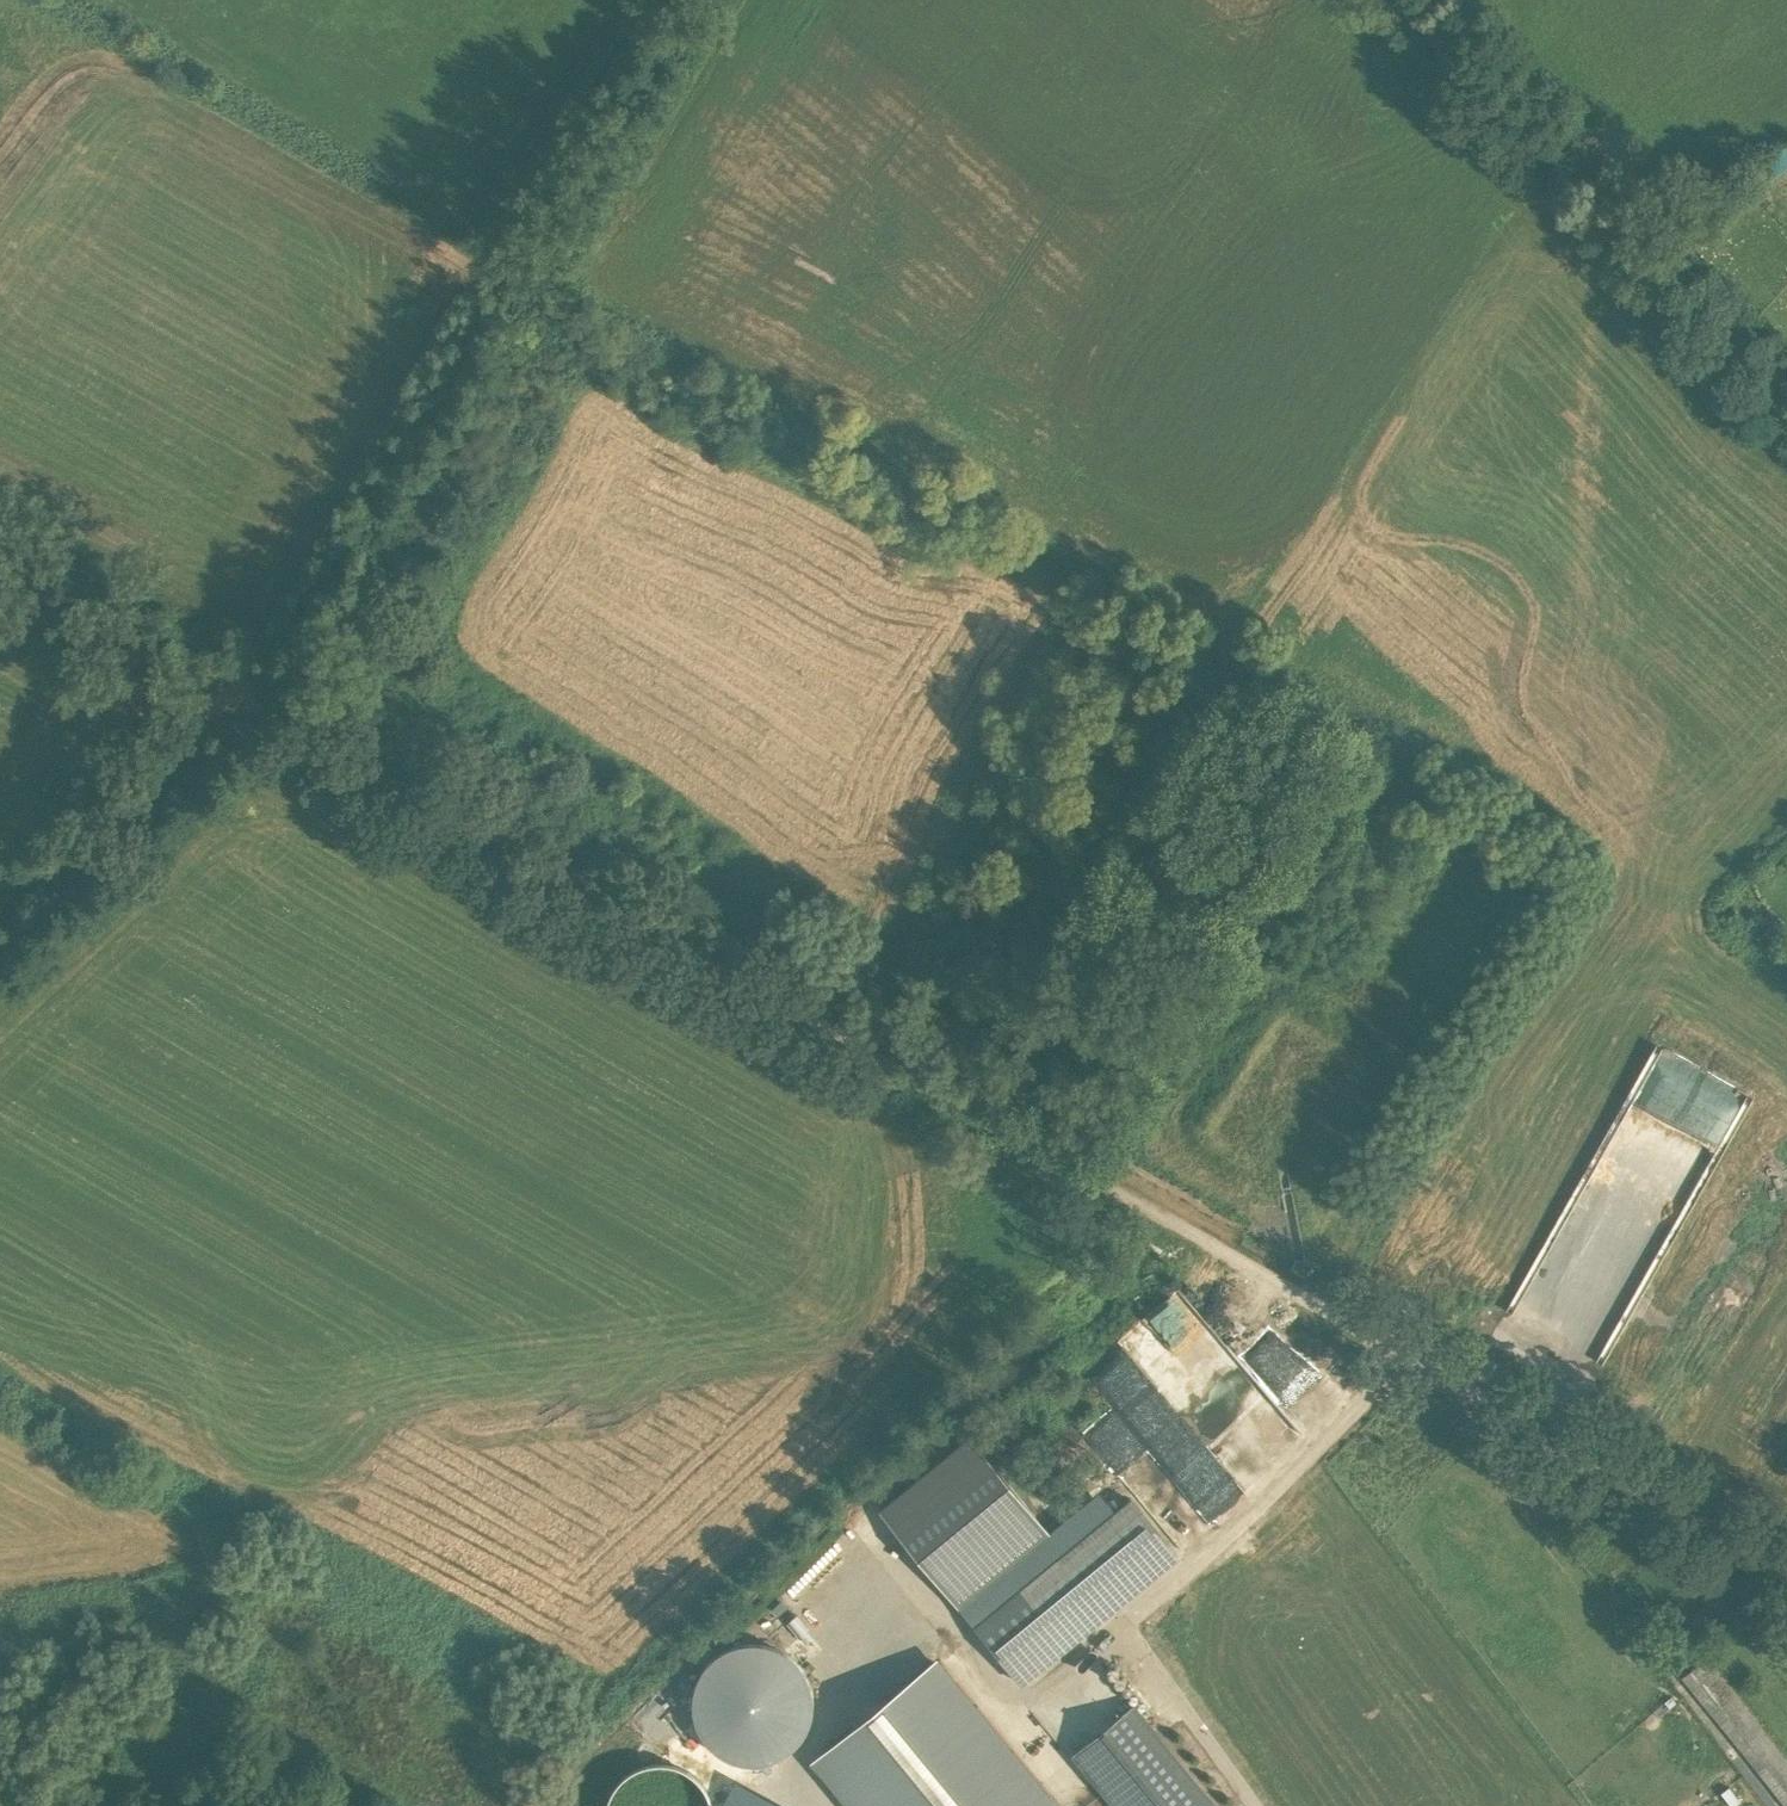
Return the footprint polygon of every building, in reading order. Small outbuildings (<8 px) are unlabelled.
[(971,1438),(882,1511),(958,1605),(1047,1531),(971,1438)] [(1132,1499),(1021,1590),(1066,1645),(1177,1555),(1132,1499)] [(1066,1645),(1021,1590),(976,1627),(1021,1682),(1066,1645)] [(776,1758),(791,1749),(803,1737),(811,1722),(815,1705),(813,1688),(807,1671),(796,1658),(782,1648),(766,1642),(748,1641),(731,1645),(716,1654),(704,1666),(696,1681),(693,1698),(695,1716),(701,1732),(712,1745),(726,1755),(742,1761),(759,1762),(776,1758)] [(1706,1657),(1685,1674),(1786,1803),(1786,1759),(1706,1657)] [(936,1661),(816,1762),(853,1805),(1058,1805),(936,1661)] [(1133,1703),(1073,1753),(1117,1805),(1217,1805),(1133,1703)] [(709,1795),(701,1782),(689,1771),(676,1765),(661,1762),(646,1764),(632,1770),(620,1779),(611,1792),(607,1805),(712,1805),(709,1795)]
